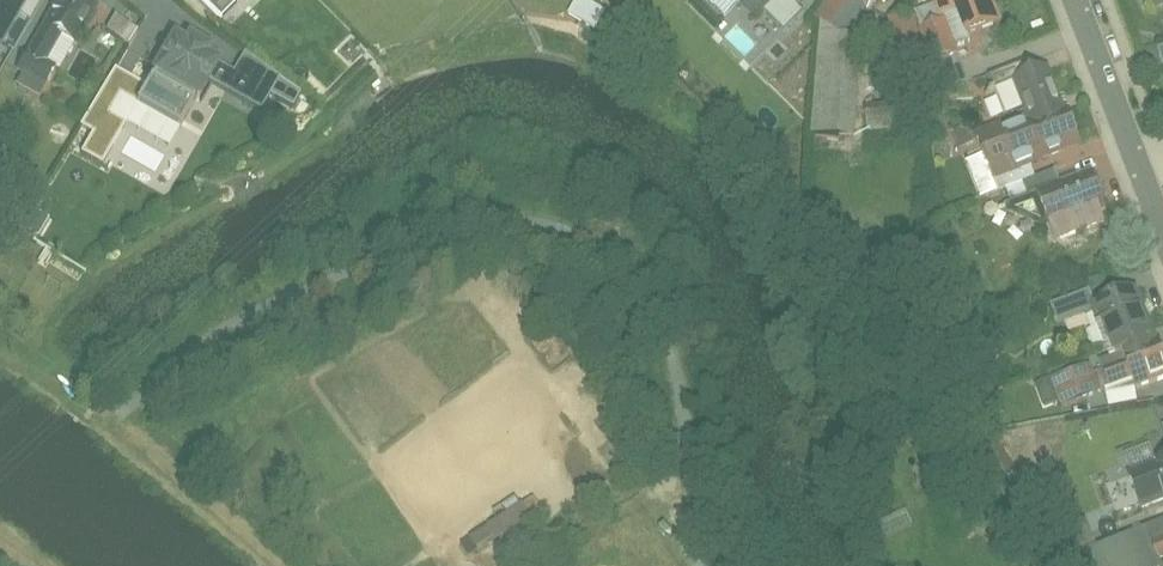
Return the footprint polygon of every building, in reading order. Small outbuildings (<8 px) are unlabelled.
[(30,6),(19,0),(0,0),(0,58),(30,6)] [(80,0),(61,0),(42,32),(74,51),(98,10),(80,0)] [(623,10),(628,0),(603,0),(623,10)] [(780,0),(733,0),(757,24),(780,0)] [(878,0),(830,0),(812,26),(841,46),(861,17),(865,20),(878,0)] [(941,23),(958,17),(968,42),(1005,28),(995,0),(932,0),(941,23)] [(581,2),(572,20),(600,33),(608,15),(581,2)] [(82,37),(69,75),(106,89),(129,26),(114,21),(105,45),(82,37)] [(183,46),(173,40),(137,101),(166,117),(177,99),(204,114),(228,72),(210,61),(215,53),(188,38),(183,46)] [(980,145),(995,184),(1084,150),(1053,68),(1016,82),(1032,125),(980,145)] [(896,116),(869,118),(870,135),(897,133),(896,116)] [(1092,173),(1038,193),(1058,247),(1112,227),(1092,173)] [(1143,291),(1099,307),(1132,393),(1162,381),(1162,343),(1143,291)] [(1055,308),(1062,329),(1090,319),(1083,298),(1055,308)] [(1158,464),(1159,467),(1132,477),(1143,507),(1162,499),(1162,462),(1158,464)] [(531,500),(462,543),(471,557),(540,514),(531,500)] [(1154,547),(1161,565),(1162,565),(1162,544),(1154,547)]
